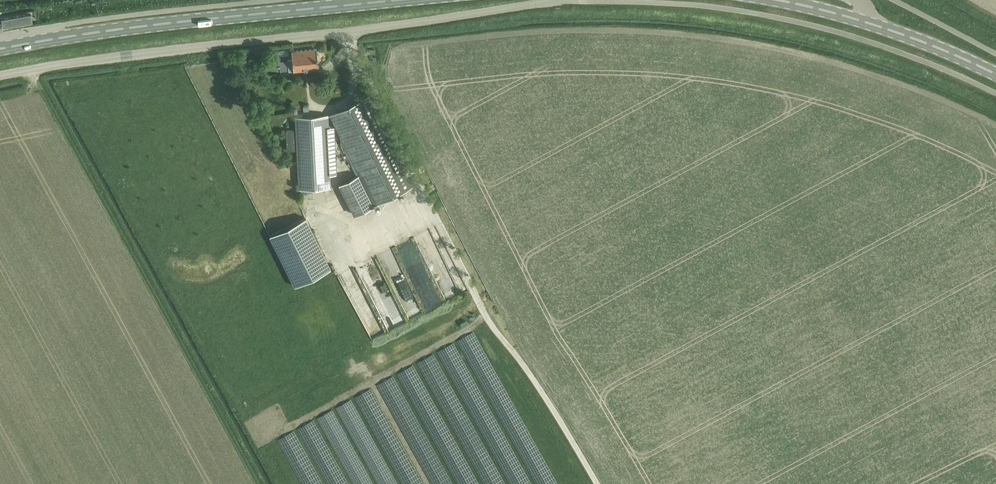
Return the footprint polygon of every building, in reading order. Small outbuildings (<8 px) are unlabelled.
[(0,19),(0,31),(3,30),(3,28),(32,23),(31,14),(0,19)] [(288,60),(289,70),(289,71),(293,70),(293,71),(318,68),(317,58),(316,48),(291,51),(292,59),(288,60)] [(330,116),(375,205),(412,187),(367,97),(330,116)] [(296,117),(299,188),(301,188),(301,193),(313,192),(312,187),(330,186),(327,115),(296,117)] [(286,150),(294,150),(293,130),(285,130),(286,150)] [(359,176),(351,180),(339,185),(353,214),(372,205),(359,176)] [(305,217),(269,235),(294,286),(330,268),(305,217)] [(380,236),(385,246),(392,243),(387,233),(380,236)] [(423,262),(416,241),(405,245),(411,266),(423,262)] [(370,247),(373,254),(379,252),(377,245),(370,247)] [(419,277),(427,272),(423,266),(415,271),(419,277)] [(358,296),(379,339),(393,331),(372,289),(358,296)]
